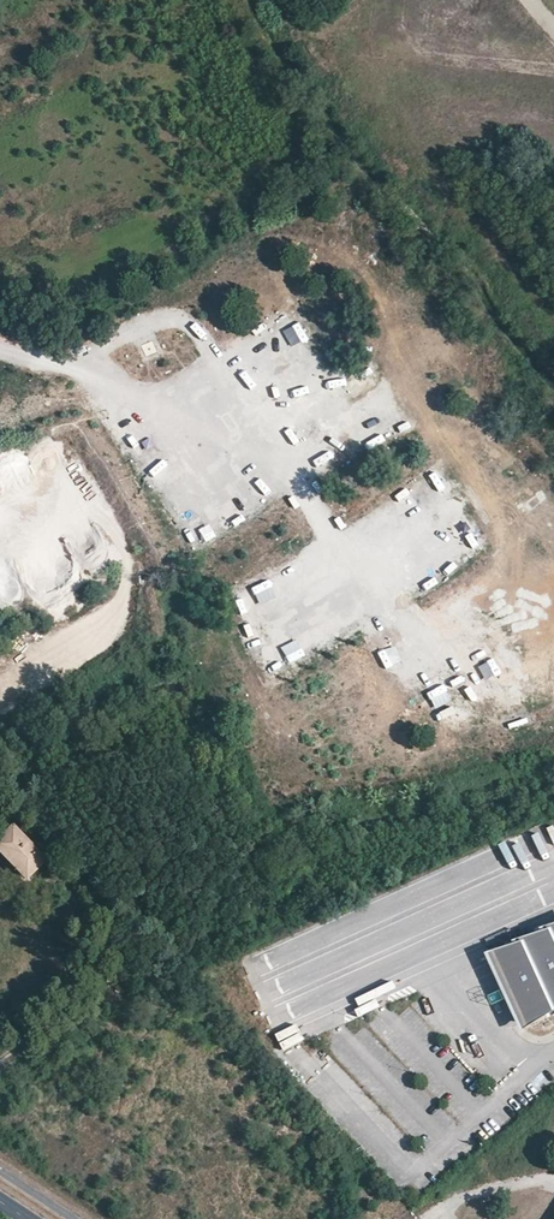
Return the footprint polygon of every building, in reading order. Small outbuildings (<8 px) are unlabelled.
[(311,234),(315,218),(298,214),(294,230),(311,234)] [(389,274),(403,267),(396,252),(382,259),(389,274)] [(306,333),(290,343),(301,361),(317,350),(306,333)] [(237,346),(247,360),(260,351),(251,337),(237,346)] [(317,375),(323,387),(338,380),(332,368),(317,375)] [(184,385),(193,396),(205,385),(195,374),(184,385)] [(303,404),(319,396),(311,382),(295,390),(303,404)] [(371,405),(376,421),(392,416),(387,400),(371,405)] [(432,404),(440,417),(446,413),(438,400),(432,404)] [(350,446),(365,438),(357,422),(341,430),(350,446)] [(467,431),(476,446),(492,436),(483,422),(467,431)] [(314,444),(317,454),(333,448),(329,438),(314,444)] [(144,468),(159,458),(148,443),(134,453),(144,468)] [(153,475),(162,487),(175,477),(166,465),(153,475)] [(514,467),(503,480),(517,492),(529,479),(514,467)] [(255,488),(265,504),(279,496),(269,479),(255,488)] [(180,517),(194,508),(185,495),(172,503),(180,517)] [(220,518),(229,532),(242,524),(233,510),(220,518)] [(458,540),(474,533),(466,516),(450,523),(458,540)] [(302,553),(309,565),(320,558),(313,547),(302,553)] [(403,586),(418,577),(409,562),(394,570),(403,586)] [(335,632),(351,626),(345,610),(329,616),(335,632)] [(302,656),(318,649),(311,633),(295,640),(302,656)] [(381,663),(397,655),(388,639),(372,648),(381,663)] [(269,680),(285,672),(277,656),(261,664),(269,680)] [(46,860),(14,826),(0,840),(0,849),(27,878),(46,860)] [(495,954),(524,1020),(553,1007),(553,928),(495,954)] [(143,941),(135,932),(123,944),(131,953),(143,941)]
